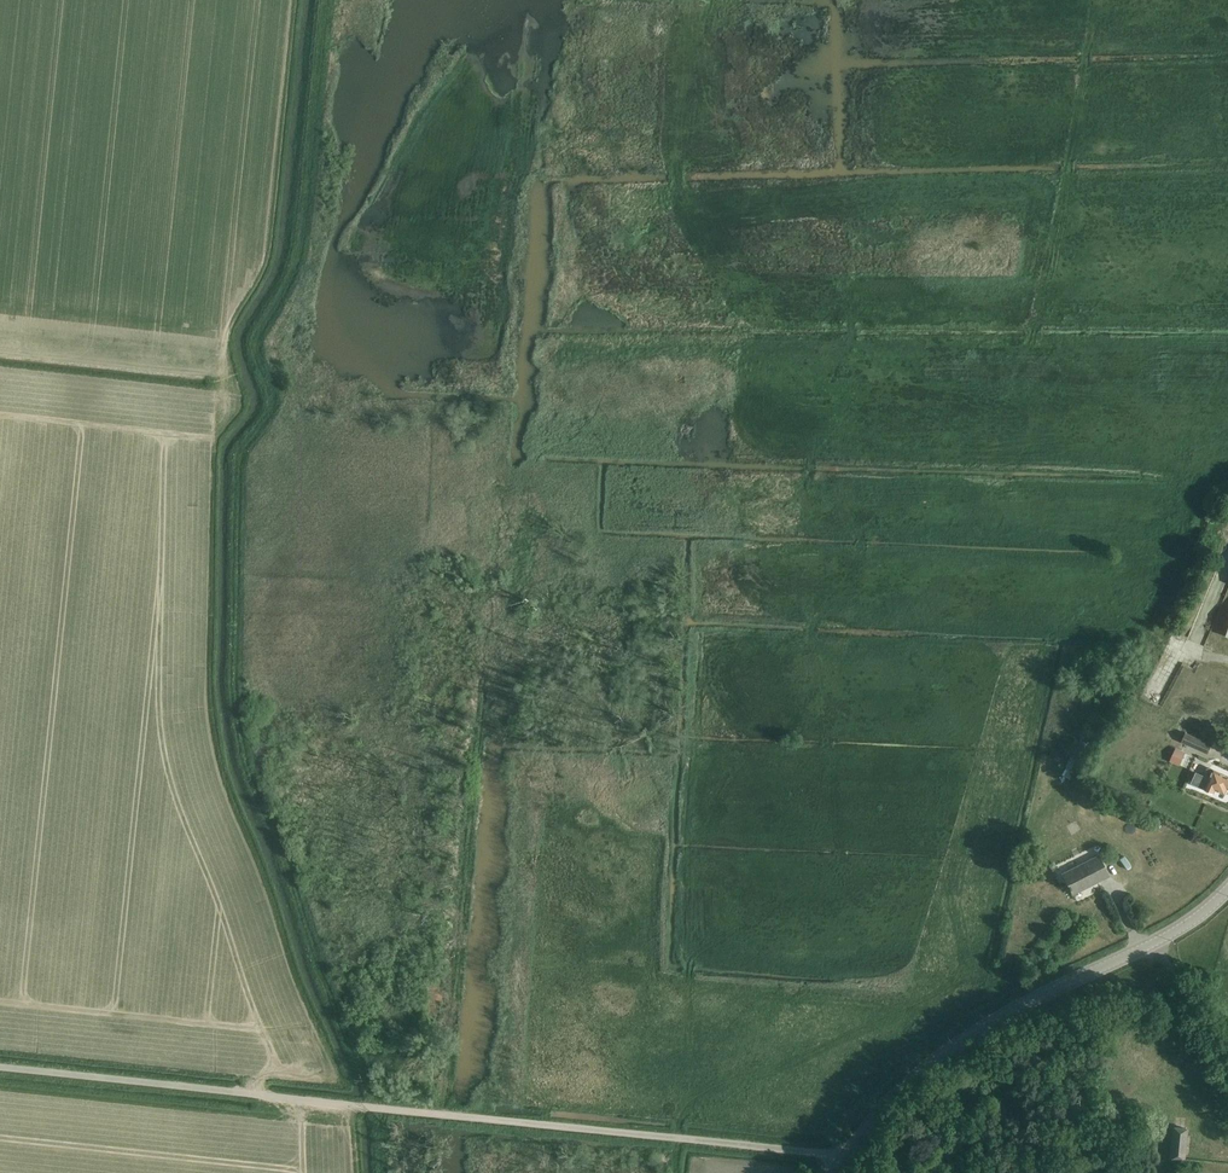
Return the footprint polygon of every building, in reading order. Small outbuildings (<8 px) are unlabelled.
[(1213,745),(1187,733),(1182,743),(1209,755),(1213,745)] [(1179,750),(1175,760),(1180,762),(1185,752),(1179,750)] [(1207,769),(1205,773),(1207,774),(1206,777),(1196,773),(1192,783),(1214,793),(1215,789),(1225,794),(1227,788),(1227,777),(1223,774),(1209,768),(1207,769)] [(1062,872),(1067,883),(1073,894),(1084,888),(1082,884),(1088,881),(1089,882),(1107,873),(1097,855),(1062,872)] [(1119,859),(1128,870),(1132,866),(1124,855),(1119,859)] [(1187,1129),(1172,1127),(1169,1158),(1184,1160),(1187,1129)]
